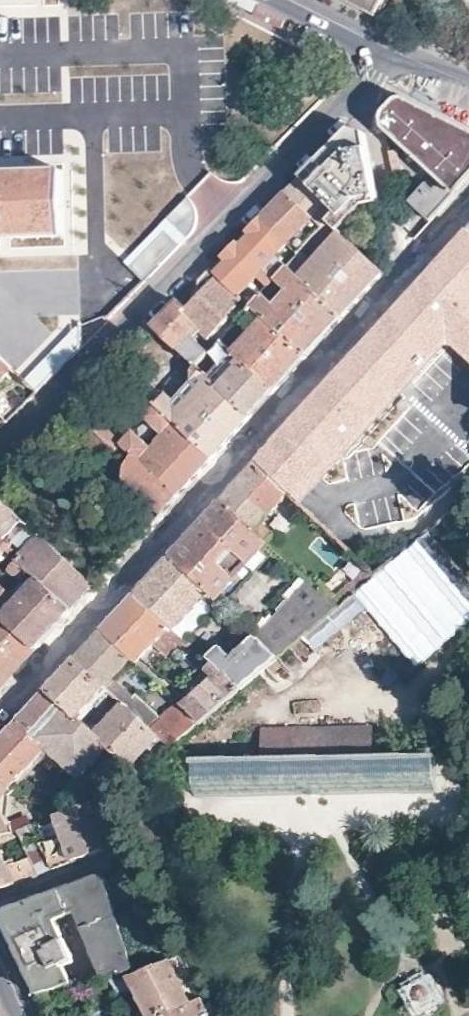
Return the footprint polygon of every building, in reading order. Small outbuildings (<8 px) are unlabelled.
[(375,20),(385,0),(336,0),(375,20)] [(380,122),(429,167),(404,195),(430,220),(453,194),(468,178),(468,133),(444,121),(406,102),(399,101),(393,103),(388,105),(383,109),(382,112),(380,119),(380,122)] [(362,205),(378,204),(363,132),(348,126),(341,133),(300,176),(318,195),(335,212),(329,219),(339,229),(362,205)] [(15,255),(14,243),(64,243),(62,176),(0,177),(0,255),(15,255)] [(309,204),(318,195),(300,176),(269,207),(260,216),(272,229),(286,243),(290,239),(316,210),(309,204)] [(301,249),(329,219),(335,212),(318,195),(309,204),(316,210),(290,239),(301,249)] [(187,196),(165,218),(184,237),(196,224),(196,215),(194,204),(187,196)] [(255,236),(244,248),(274,277),(286,265),(275,255),(280,250),(286,243),(272,229),(260,216),(248,229),(255,236)] [(362,293),(383,271),(339,229),(329,219),(301,249),(296,253),(308,264),(297,275),(342,315),(362,293)] [(454,245),(468,259),(468,231),(468,230),(454,245)] [(176,244),(163,232),(128,267),(142,279),(176,244)] [(290,239),(286,243),(296,253),(301,249),(290,239)] [(230,263),(219,276),(242,297),(250,303),(257,296),(246,286),(255,275),(267,285),(273,279),(274,277),(244,248),(236,241),(222,255),(230,263)] [(296,253),(286,243),(280,250),(291,259),(296,253)] [(254,460),(291,495),(396,381),(445,330),(468,352),(468,259),(454,245),(367,339),(254,460)] [(275,255),(286,265),(291,259),(280,250),(275,255)] [(291,259),(286,265),(297,275),(308,264),(296,253),(291,259)] [(257,296),(250,303),(305,354),(321,337),(342,315),(297,275),(286,265),(274,277),(273,279),(284,290),(274,301),(263,290),(257,296)] [(186,307),(211,330),(242,297),(219,276),(210,267),(199,278),(201,292),(186,307)] [(263,290),(267,285),(255,275),(246,286),(257,296),(263,290)] [(284,290),(273,279),(267,285),(263,290),(274,301),(284,290)] [(225,330),(237,317),(250,303),(242,297),(211,330),(219,337),(225,330)] [(207,350),(219,337),(211,330),(186,307),(178,300),(164,314),(153,326),(194,365),(207,350)] [(250,303),(237,317),(251,329),(239,342),(225,330),(219,337),(233,351),(274,388),(293,368),(305,354),(250,303)] [(251,329),(237,317),(225,330),(239,342),(251,329)] [(233,351),(219,337),(207,350),(221,363),(208,377),(248,415),(260,403),(274,388),(233,351)] [(10,368),(0,359),(0,379),(10,368)] [(135,384),(114,365),(104,376),(124,395),(135,384)] [(208,377),(196,365),(205,380),(179,407),(148,377),(138,387),(157,406),(210,457),(230,435),(248,415),(208,377)] [(80,399),(73,407),(112,445),(117,449),(124,441),(80,399)] [(134,429),(124,441),(134,451),(177,492),(193,475),(210,457),(157,406),(148,415),(173,439),(160,453),(134,429)] [(63,417),(103,454),(112,445),(73,407),(63,417)] [(161,510),(177,492),(134,451),(125,461),(124,475),(161,510)] [(237,479),(220,498),(262,537),(268,530),(256,519),(278,497),(290,508),(297,501),(291,495),(254,460),(237,479)] [(0,496),(0,556),(9,547),(20,558),(42,536),(5,501),(0,496)] [(268,561),(277,551),(262,537),(220,498),(193,526),(169,553),(215,596),(247,560),(257,550),(268,561)] [(82,596),(92,584),(42,536),(20,558),(18,559),(70,608),(82,596)] [(18,559),(20,558),(9,547),(0,556),(0,566),(6,572),(18,559)] [(209,661),(237,686),(268,659),(275,652),(257,635),(215,596),(169,553),(149,574),(133,591),(172,626),(200,598),(252,647),(238,662),(219,645),(206,658),(209,661)] [(70,608),(18,559),(6,572),(0,578),(0,616),(34,647),(52,628),(70,608)] [(325,596),(333,603),(370,571),(362,564),(325,596)] [(257,635),(275,652),(333,603),(325,596),(308,580),(257,635)] [(172,635),(176,630),(172,626),(133,591),(122,602),(105,621),(140,654),(165,628),(172,635)] [(11,672),(34,647),(0,616),(0,684),(11,672)] [(134,661),(140,654),(105,621),(103,623),(99,627),(130,657),(134,661)] [(130,711),(138,718),(145,710),(111,678),(130,657),(99,627),(83,645),(72,657),(110,693),(130,711)] [(206,658),(176,630),(172,635),(165,628),(140,654),(172,685),(184,687),(209,661),(206,658)] [(97,708),(110,693),(72,657),(56,673),(43,687),(61,704),(74,716),(89,701),(97,708)] [(180,704),(197,720),(237,686),(215,667),(180,704)] [(43,687),(9,724),(0,733),(0,778),(11,788),(48,746),(33,734),(61,704),(43,687)] [(148,728),(167,745),(197,720),(180,704),(175,699),(148,728)] [(101,741),(74,716),(61,704),(33,734),(48,746),(69,767),(61,777),(74,789),(77,791),(80,791),(88,784),(99,794),(126,765),(101,741)] [(126,765),(135,772),(167,745),(148,728),(138,718),(130,711),(101,741),(126,765)] [(258,727),(260,753),(370,748),(369,723),(258,727)] [(434,782),(432,746),(370,748),(260,753),(189,756),(191,793),(434,782)] [(11,788),(0,778),(0,799),(11,788)] [(367,791),(366,810),(433,812),(434,794),(367,791)] [(127,845),(105,798),(57,814),(65,835),(42,843),(53,869),(75,862),(127,845)] [(16,828),(12,819),(8,820),(0,805),(0,834),(16,828)] [(42,843),(33,823),(16,828),(19,834),(29,856),(38,874),(53,869),(42,843)] [(16,828),(0,834),(0,842),(19,834),(16,828)] [(38,874),(29,856),(6,863),(0,852),(0,887),(38,874)] [(77,911),(104,974),(119,970),(121,973),(134,969),(129,951),(119,921),(106,875),(1,910),(21,955),(38,994),(71,984),(63,965),(72,961),(53,919),(77,911)] [(205,1002),(187,967),(153,898),(136,906),(164,965),(131,978),(150,1015),(170,1015),(205,1002)] [(205,1002),(170,1015),(211,1015),(205,1002)]
